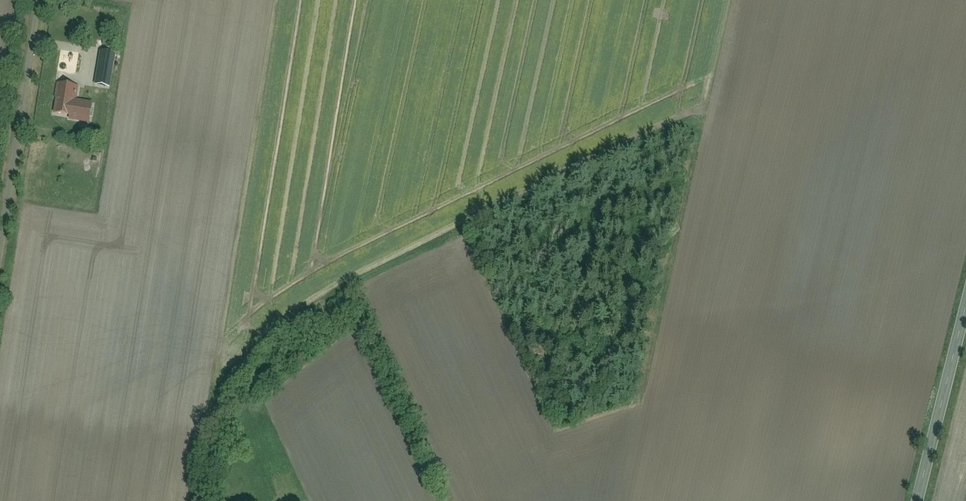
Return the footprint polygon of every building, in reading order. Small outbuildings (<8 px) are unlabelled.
[(104,48),(93,48),(91,68),(103,69),(104,48)] [(68,49),(68,61),(81,62),(82,50),(68,49)] [(93,107),(76,106),(78,86),(59,84),(56,117),(69,119),(68,125),(91,127),(93,107)]
